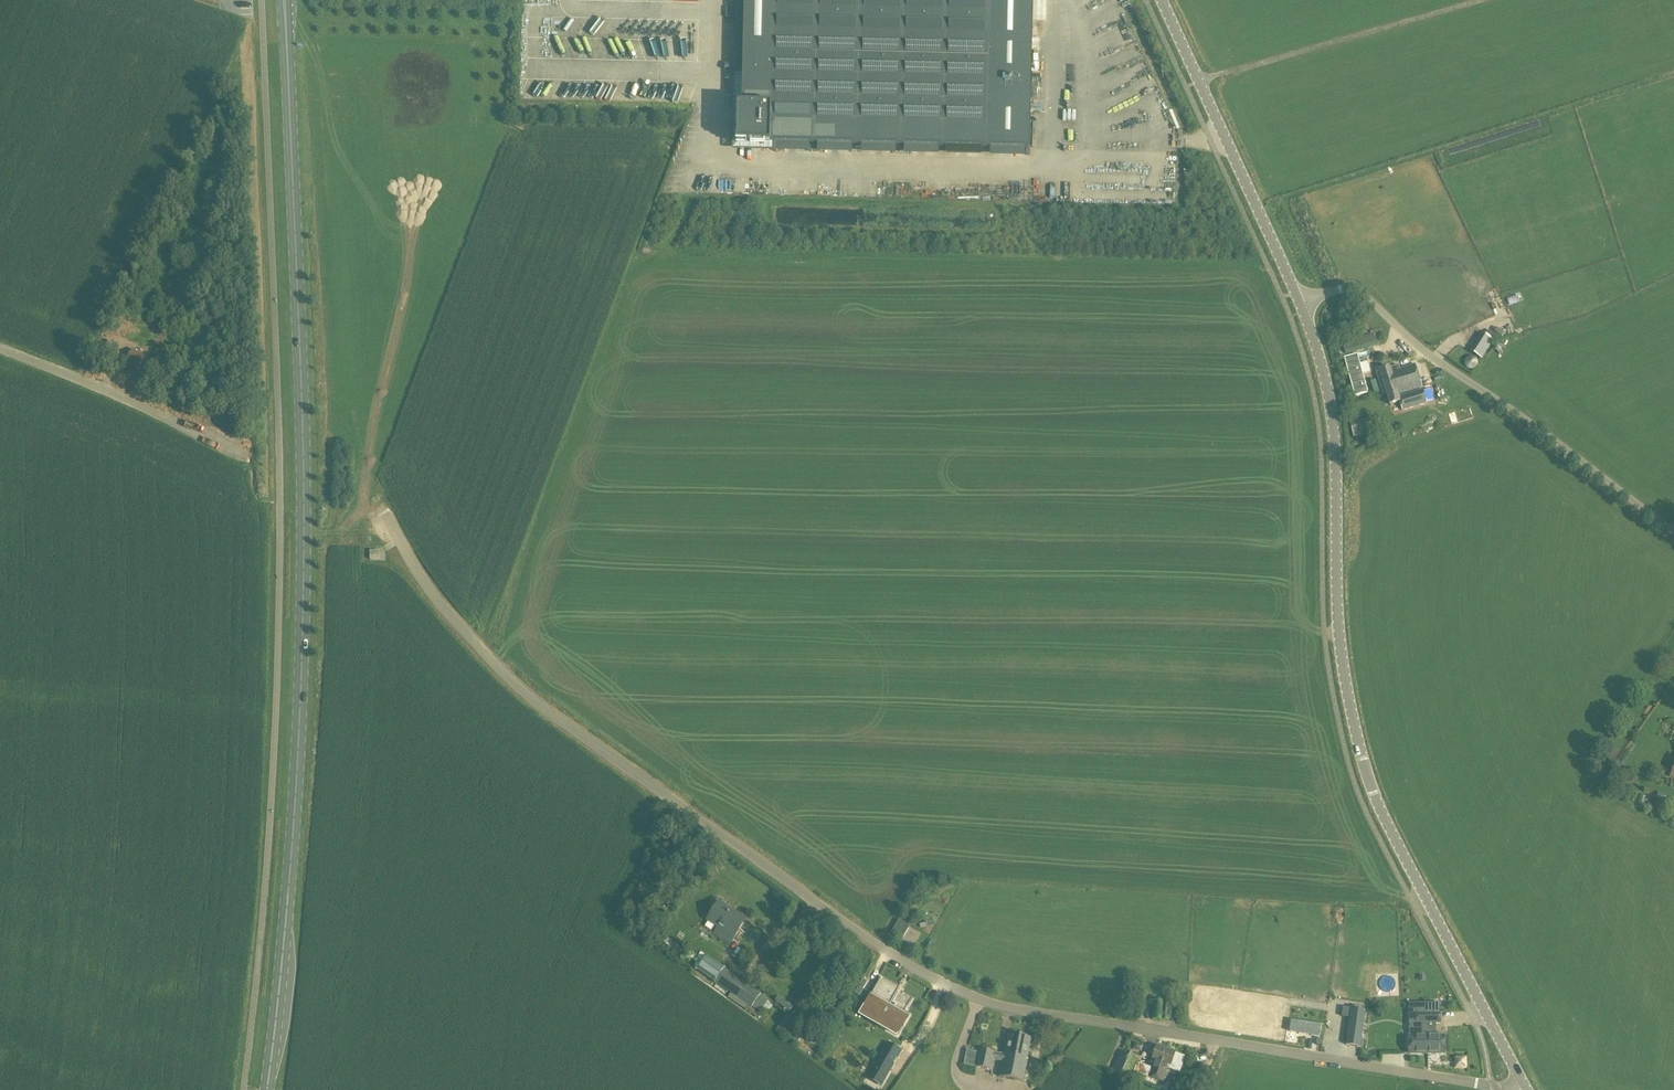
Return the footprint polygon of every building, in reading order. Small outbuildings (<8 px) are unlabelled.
[(742,98),(742,109),(738,109),(738,112),(742,112),(741,140),(741,143),(760,143),(760,147),(764,148),(764,144),(1030,150),(1032,38),(773,32),(774,0),(744,0),(742,98)] [(1481,334),(1470,352),(1482,360),(1493,342),(1493,341),(1500,338),(1490,331),(1482,335),(1481,334)] [(1346,356),(1378,346),(1374,333),(1342,343),(1346,356)] [(110,352),(113,343),(108,341),(104,350),(110,352)] [(141,368),(146,356),(132,350),(127,362),(141,368)] [(1389,406),(1400,403),(1402,412),(1427,405),(1423,391),(1399,398),(1399,395),(1422,388),(1415,365),(1400,370),(1399,366),(1379,372),(1386,396),(1389,406)] [(1360,436),(1375,432),(1372,419),(1357,422),(1360,436)] [(380,560),(380,552),(370,552),(370,560),(380,560)] [(1664,809),(1667,794),(1657,793),(1654,807),(1664,809)] [(730,945),(746,920),(719,903),(707,921),(718,928),(713,934),(730,945)] [(761,995),(701,954),(696,960),(695,970),(697,971),(698,971),(731,994),(747,1005),(751,1008),(761,995)] [(893,963),(886,974),(895,980),(902,969),(893,963)] [(916,971),(913,977),(926,981),(928,976),(916,971)] [(879,1025),(901,987),(900,986),(899,988),(881,977),(876,987),(871,995),(871,994),(860,1014),(879,1025)] [(859,987),(855,994),(859,997),(867,983),(863,981),(859,987)] [(871,994),(871,995),(876,987),(868,982),(864,990),(871,994)] [(901,987),(879,1025),(897,1036),(909,1016),(904,1014),(912,999),(903,993),(902,995),(898,992),(901,987)] [(728,998),(744,1009),(747,1005),(731,994),(728,998)] [(1130,1004),(1139,1002),(1137,996),(1128,997),(1130,1004)] [(1168,1020),(1170,999),(1164,998),(1164,1002),(1151,1000),(1151,1006),(1154,1006),(1153,1019),(1168,1020)] [(1416,1022),(1416,1023),(1435,1023),(1435,1024),(1440,1024),(1440,1003),(1415,1004),(1416,1022)] [(751,1008),(747,1005),(744,1009),(759,1019),(761,1015),(751,1008)] [(1350,1009),(1343,1008),(1342,1017),(1349,1018),(1350,1009)] [(1360,1048),(1366,1011),(1350,1009),(1349,1018),(1345,1046),(1360,1048)] [(1387,1026),(1402,1025),(1401,1013),(1387,1014),(1387,1026)] [(918,1026),(923,1019),(918,1014),(912,1021),(918,1026)] [(1295,1026),(1324,1030),(1325,1021),(1296,1017),(1295,1026)] [(1408,1038),(1408,1054),(1444,1054),(1444,1035),(1435,1035),(1435,1024),(1435,1023),(1416,1023),(1416,1022),(1409,1022),(1409,1038),(1408,1038)] [(797,1043),(803,1035),(790,1026),(784,1035),(797,1043)] [(1019,1037),(1018,1034),(1014,1034),(1012,1036),(1009,1035),(1005,1055),(979,1050),(975,1068),(992,1072),(994,1062),(1002,1063),(1000,1078),(1023,1082),(1027,1061),(1025,1061),(1029,1039),(1019,1037)] [(898,1059),(902,1051),(887,1042),(882,1051),(883,1051),(880,1057),(879,1056),(866,1079),(882,1088),(894,1065),(894,1064),(897,1059),(898,1059)] [(1156,1047),(1151,1065),(1159,1068),(1161,1062),(1171,1065),(1170,1070),(1180,1073),(1185,1057),(1176,1053),(1156,1047)] [(963,1048),(961,1062),(973,1064),(975,1050),(963,1048)] [(1121,1051),(1112,1074),(1128,1080),(1130,1081),(1132,1076),(1137,1063),(1139,1058),(1121,1051)] [(1137,1063),(1132,1076),(1138,1079),(1139,1075),(1147,1077),(1166,1083),(1170,1070),(1171,1065),(1161,1062),(1159,1068),(1151,1065),(1150,1067),(1137,1063)]
